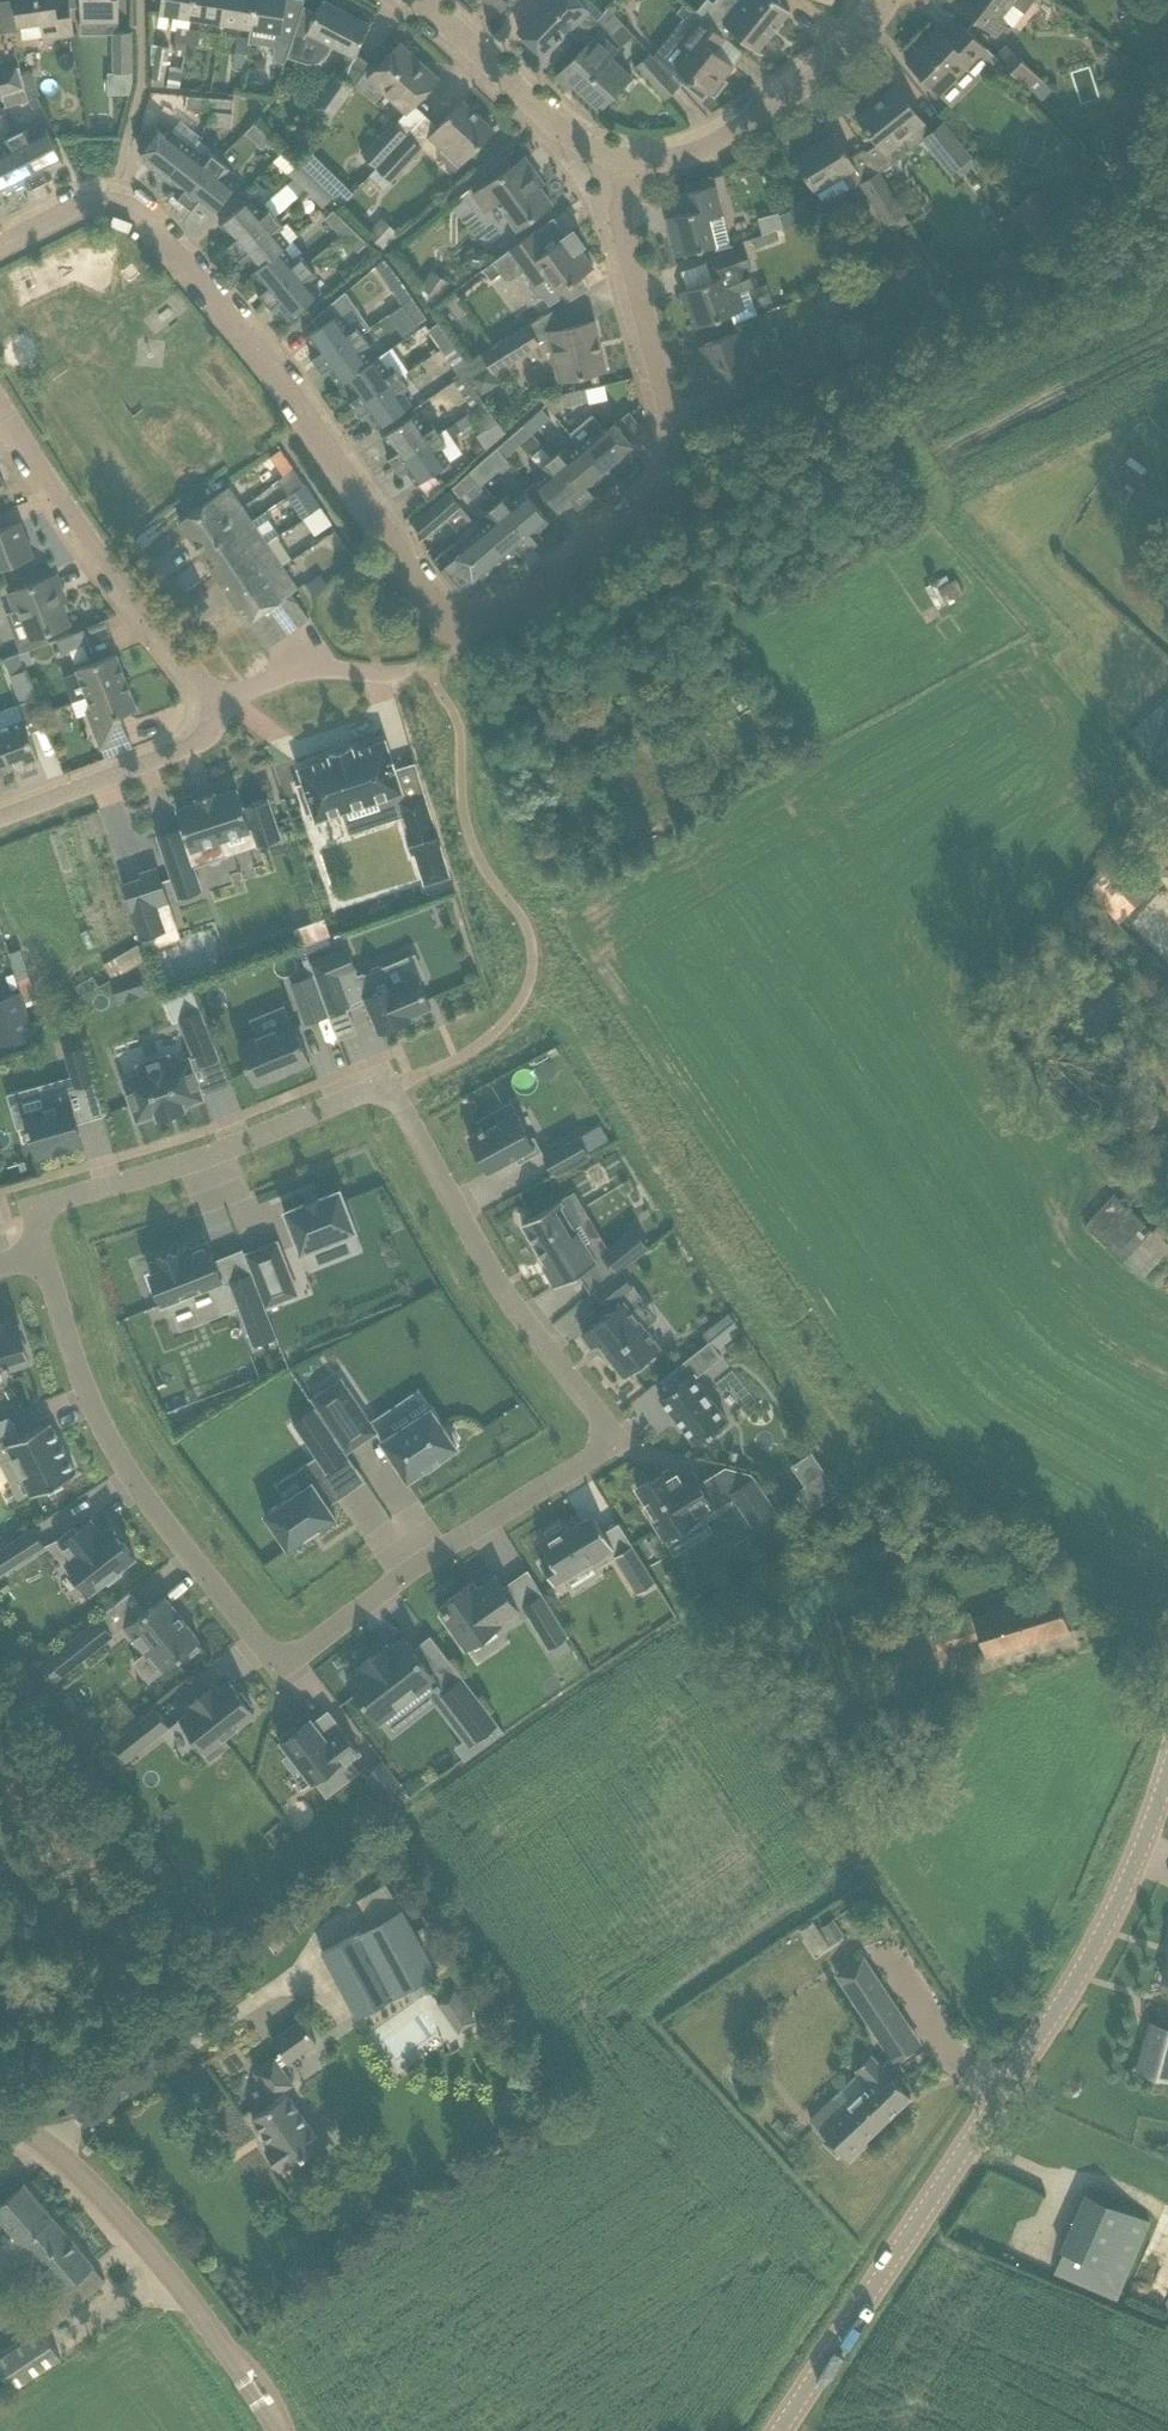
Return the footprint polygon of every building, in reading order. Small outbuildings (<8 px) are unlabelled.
[(23,40),(44,36),(44,38),(74,34),(69,0),(16,0),(17,5),(19,24),(21,24),(23,40)] [(81,24),(119,24),(118,0),(80,0),(81,24)] [(190,17),(193,0),(162,0),(160,12),(190,17)] [(190,17),(221,22),(224,0),(193,0),(190,17)] [(251,27),(255,0),(224,0),(221,22),(251,27)] [(251,27),(281,32),(287,0),(255,0),(251,27)] [(292,40),(287,57),(307,64),(314,63),(320,62),(325,59),(330,54),(334,46),(354,56),(370,24),(324,0),(323,0),(318,11),(303,5),(292,40)] [(501,9),(508,0),(489,0),(501,9)] [(518,30),(544,55),(569,29),(579,38),(589,29),(597,20),(587,10),(577,0),(540,0),(537,3),(540,7),(518,30)] [(757,51),(790,10),(777,0),(745,0),(725,25),(757,51)] [(959,6),(978,21),(997,36),(1008,21),(1001,16),(1013,0),(964,0),(959,6)] [(1027,9),(1034,0),(1016,0),(1027,9)] [(733,65),(714,50),(724,37),(683,3),(676,11),(682,16),(679,21),(689,29),(679,42),(690,51),(676,68),(688,78),(684,83),(702,98),(706,93),(709,94),(710,92),(714,95),(726,81),(722,78),(733,65)] [(598,19),(622,46),(634,35),(610,7),(598,19)] [(941,94),(952,105),(997,58),(986,48),(960,22),(946,37),(937,28),(905,61),(940,95),(941,94)] [(186,56),(190,29),(178,27),(177,30),(176,41),(174,55),(184,56),(186,56)] [(192,89),(200,45),(201,31),(190,29),(186,56),(184,56),(182,67),(179,87),(192,89)] [(586,45),(561,72),(599,108),(630,75),(611,57),(616,50),(598,33),(596,35),(589,29),(579,38),(586,45)] [(113,32),(113,72),(132,72),(132,31),(113,32)] [(237,36),(233,58),(244,59),(247,38),(237,36)] [(276,59),(285,62),(287,57),(292,40),(276,38),(273,53),(276,59)] [(381,90),(407,113),(436,82),(416,63),(419,60),(400,42),(376,67),(371,63),(354,81),(357,84),(373,99),(381,90)] [(165,80),(169,48),(151,45),(151,85),(162,86),(163,80),(165,80)] [(1003,63),(1009,69),(1033,93),(1044,81),(1014,51),(1003,63)] [(636,66),(664,98),(679,85),(650,53),(636,66)] [(23,86),(16,64),(0,69),(0,94),(23,86)] [(179,87),(182,67),(169,65),(166,85),(179,87)] [(40,96),(32,70),(21,74),(25,87),(28,99),(37,97),(40,96)] [(339,77),(335,74),(312,107),(331,121),(357,84),(354,81),(342,73),(339,77)] [(28,99),(25,87),(12,91),(2,95),(5,106),(28,99)] [(878,173),(879,172),(894,162),(888,154),(925,124),(894,87),(857,116),(879,143),(866,151),(864,148),(863,148),(878,173)] [(210,111),(210,109),(211,97),(187,96),(186,109),(210,111)] [(210,109),(210,111),(234,113),(235,99),(211,97),(210,109)] [(428,136),(460,165),(494,129),(462,99),(428,136)] [(362,154),(376,167),(407,134),(393,120),(362,154)] [(246,133),(263,149),(272,140),(255,123),(246,133)] [(938,156),(951,172),(971,156),(944,124),(929,136),(942,152),(938,156)] [(144,161),(167,179),(192,147),(169,129),(165,134),(155,126),(138,148),(148,156),(144,161)] [(27,128),(16,133),(41,182),(52,177),(49,170),(63,163),(45,127),(31,134),(27,128)] [(857,168),(847,153),(835,132),(794,157),(816,193),(818,192),(825,204),(851,187),(844,176),(857,168)] [(0,150),(0,166),(12,189),(26,182),(29,188),(41,182),(16,133),(4,139),(8,146),(0,150)] [(384,188),(422,147),(407,134),(376,167),(364,181),(355,191),(361,197),(376,181),(384,188)] [(175,195),(185,203),(219,159),(209,151),(204,157),(192,147),(167,179),(179,189),(175,195)] [(497,201),(517,228),(551,202),(532,176),(536,173),(524,157),(473,195),(485,211),(497,201)] [(219,159),(185,203),(195,211),(199,205),(212,215),(227,196),(237,183),(224,173),(229,167),(219,159)] [(306,190),(315,181),(299,165),(290,174),(294,178),(306,190)] [(12,189),(0,166),(0,195),(12,189)] [(355,191),(364,181),(353,170),(330,194),(340,204),(354,189),(355,191)] [(879,172),(878,173),(862,183),(888,225),(905,215),(879,172)] [(225,241),(234,251),(275,216),(306,190),(294,178),(264,203),(267,206),(261,211),(251,198),(220,224),(231,237),(225,241)] [(332,198),(315,181),(306,190),(323,207),(332,198)] [(716,244),(707,214),(721,210),(715,185),(678,194),(683,213),(666,217),(676,255),(716,244)] [(1062,215),(1039,187),(1013,208),(1037,236),(1062,215)] [(326,219),(342,235),(351,226),(334,210),(326,219)] [(283,248),(289,243),(278,230),(284,226),(275,216),(234,251),(242,261),(248,256),(257,268),(283,248)] [(367,232),(384,248),(399,235),(382,217),(367,232)] [(1058,221),(1047,231),(1054,240),(1066,230),(1058,221)] [(351,226),(342,235),(359,252),(368,243),(351,226)] [(560,240),(547,250),(534,231),(509,249),(530,278),(529,284),(537,295),(543,296),(548,303),(549,305),(564,295),(564,294),(563,294),(561,291),(593,267),(589,262),(591,260),(582,248),(580,250),(579,248),(584,244),(573,230),(559,240),(560,240)] [(689,306),(697,326),(731,314),(735,323),(757,315),(747,288),(755,285),(750,269),(753,268),(745,246),(707,260),(714,279),(680,291),(686,306),(689,306)] [(265,300),(307,264),(299,254),(293,259),(283,248),(257,268),(252,273),(262,285),(257,290),(265,300)] [(414,298),(407,286),(386,259),(375,267),(384,277),(403,305),(414,298)] [(502,272),(494,260),(482,269),(490,280),(502,272)] [(307,264),(265,300),(273,310),(279,305),(290,317),(320,291),(310,279),(315,274),(307,264)] [(431,271),(422,285),(438,296),(447,282),(431,271)] [(841,285),(825,291),(831,307),(847,301),(841,285)] [(414,298),(403,305),(416,325),(427,318),(414,298)] [(309,353),(316,364),(362,333),(355,322),(349,326),(340,313),(326,322),(306,336),(315,349),(309,353)] [(547,332),(558,379),(583,374),(606,369),(595,321),(547,332)] [(428,329),(442,348),(452,341),(439,322),(428,329)] [(483,353),(494,372),(539,344),(528,326),(483,353)] [(700,345),(716,389),(755,375),(739,331),(700,345)] [(339,384),(345,380),(373,361),(372,360),(363,348),(369,344),(362,333),(316,364),(324,375),(330,371),(339,384)] [(442,348),(455,368),(465,361),(452,341),(442,348)] [(824,368),(830,364),(821,348),(782,371),(792,388),(824,369),(824,368)] [(348,397),(355,407),(401,376),(393,366),(387,370),(378,356),(372,360),(373,361),(345,380),(354,392),(348,397)] [(485,402),(466,374),(455,382),(474,409),(485,402)] [(401,376),(355,407),(362,418),(368,414),(378,427),(411,405),(402,391),(408,387),(401,376)] [(586,389),(564,394),(567,406),(589,401),(586,389)] [(505,433),(485,402),(474,409),(487,429),(477,436),(487,449),(505,433)] [(542,409),(525,424),(533,434),(551,418),(542,409)] [(386,453),(393,464),(439,433),(432,422),(426,426),(416,413),(383,435),(392,449),(386,453)] [(579,445),(605,475),(627,456),(623,452),(633,444),(615,423),(606,430),(592,414),(569,433),(579,445)] [(525,424),(497,449),(505,458),(521,445),(528,453),(541,442),(533,434),(525,424)] [(439,433),(393,464),(401,474),(407,470),(416,484),(436,470),(449,461),(440,448),(446,443),(439,433)] [(562,449),(552,457),(587,499),(597,491),(593,485),(605,475),(579,445),(567,455),(562,449)] [(497,449),(470,473),(478,483),(505,458),(497,449)] [(294,469),(281,450),(271,457),(284,475),(294,469)] [(587,499),(552,457),(542,465),(547,471),(535,482),(545,494),(560,512),(573,502),(578,508),(587,499)] [(478,483),(470,473),(453,488),(461,498),(478,483)] [(276,480),(260,488),(268,503),(284,494),(276,480)] [(179,521),(191,538),(240,504),(229,486),(179,521)] [(432,505),(414,520),(427,536),(445,520),(461,505),(448,491),(432,505)] [(506,496),(496,504),(532,546),(542,538),(537,532),(549,522),(524,491),(511,501),(506,496)] [(312,495),(296,506),(304,518),(320,507),(312,495)] [(191,538),(202,555),(252,521),(240,504),(191,538)] [(491,518),(479,528),(505,559),(517,549),(522,555),(532,546),(496,504),(487,512),(491,518)] [(320,507),(304,518),(316,535),(332,525),(320,507)] [(252,521),(202,555),(217,578),(267,543),(252,521)] [(34,557),(20,522),(0,529),(0,569),(34,557)] [(505,559),(479,528),(475,532),(457,547),(452,543),(434,558),(433,558),(432,559),(458,590),(479,573),(482,578),(505,559)] [(267,543),(217,578),(232,600),(282,566),(267,543)] [(282,566),(232,600),(247,623),(249,622),(259,615),(270,607),(281,600),(291,593),(297,588),(282,566)] [(62,604),(67,602),(63,592),(56,574),(34,583),(7,593),(14,610),(17,609),(22,622),(10,626),(20,652),(48,641),(45,632),(47,632),(69,623),(62,604)] [(281,600),(298,626),(309,618),(291,593),(281,600)] [(270,607),(278,620),(287,633),(298,626),(281,600),(270,607)] [(287,633),(278,620),(270,607),(259,615),(276,640),(287,633)] [(276,640),(259,615),(249,622),(266,648),(276,640)] [(89,642),(84,628),(54,639),(60,654),(70,650),(75,662),(88,657),(83,645),(89,642)] [(17,654),(22,668),(24,668),(23,666),(34,662),(29,649),(18,653),(17,654)] [(72,701),(87,696),(126,681),(116,653),(77,668),(77,671),(62,676),(72,701)] [(9,675),(19,702),(33,697),(23,670),(9,675)] [(105,758),(132,748),(120,715),(137,708),(126,681),(87,696),(91,707),(86,709),(105,758)] [(0,727),(0,745),(9,769),(38,757),(24,718),(0,727)] [(401,790),(384,740),(353,750),(352,747),(330,755),(331,758),(299,768),(304,783),(297,786),(306,812),(313,810),(316,819),(401,790)] [(0,745),(0,772),(9,769),(0,745)] [(242,807),(236,789),(215,796),(213,792),(196,798),(198,802),(177,809),(182,826),(158,835),(179,898),(201,890),(193,866),(207,861),(213,863),(218,861),(221,856),(225,855),(220,840),(250,830),(249,829),(252,828),(258,845),(280,838),(267,799),(245,806),(242,807)] [(408,832),(414,851),(416,851),(427,885),(451,878),(423,789),(400,796),(410,831),(408,832)] [(597,852),(585,859),(593,873),(605,867),(597,852)] [(170,901),(157,864),(138,871),(140,876),(122,882),(133,912),(131,912),(141,939),(167,930),(158,906),(170,901)] [(430,1007),(418,978),(417,976),(396,985),(388,966),(384,967),(378,965),(370,969),(368,974),(359,978),(347,948),(310,963),(314,973),(329,1013),(350,1006),(349,1004),(365,997),(380,1032),(411,1020),(409,1016),(430,1007)] [(20,949),(9,953),(18,980),(29,976),(20,949)] [(329,1013),(314,973),(291,982),(306,1023),(330,1014),(329,1013)] [(23,1000),(4,1006),(16,1043),(35,1037),(23,1000)] [(202,1098),(192,1069),(220,1057),(200,1008),(179,1017),(194,1056),(168,1065),(166,1059),(142,1067),(144,1073),(123,1080),(136,1120),(156,1114),(158,1118),(184,1109),(183,1105),(202,1098)] [(310,1061),(293,1020),(237,1043),(254,1084),(310,1061)] [(83,1045),(64,1050),(71,1076),(74,1087),(93,1082),(83,1045)] [(45,1108),(24,1114),(27,1125),(26,1126),(28,1132),(29,1132),(36,1155),(55,1149),(56,1150),(67,1147),(66,1146),(82,1142),(73,1112),(100,1104),(93,1082),(74,1087),(71,1076),(39,1085),(41,1094),(45,1108)] [(542,1150),(534,1135),(529,1138),(510,1103),(478,1120),(482,1126),(479,1128),(480,1130),(468,1137),(488,1172),(515,1157),(519,1163),(542,1150)] [(553,1173),(588,1153),(578,1136),(543,1156),(553,1173)] [(340,1189),(284,1210),(300,1251),(356,1230),(340,1189)] [(1082,1223),(1136,1275),(1166,1243),(1112,1191),(1082,1223)] [(595,1261),(573,1224),(581,1219),(568,1196),(560,1200),(522,1223),(522,1224),(523,1224),(547,1264),(543,1266),(554,1285),(554,1286),(554,1287),(597,1262),(596,1261),(595,1261)] [(648,1246),(634,1228),(602,1254),(615,1272),(648,1246)] [(277,1241),(246,1253),(266,1306),(298,1294),(277,1241)] [(150,1273),(144,1275),(156,1306),(162,1303),(166,1302),(170,1313),(195,1303),(193,1298),(212,1290),(221,1312),(238,1306),(245,1325),(269,1316),(252,1271),(228,1281),(223,1283),(207,1242),(188,1249),(187,1247),(150,1261),(154,1271),(150,1273)] [(354,1249),(311,1262),(321,1292),(363,1279),(354,1249)] [(659,1346),(631,1311),(644,1300),(620,1270),(594,1290),(610,1311),(582,1334),(592,1347),(598,1342),(599,1343),(598,1344),(604,1351),(605,1351),(623,1374),(631,1368),(633,1371),(632,1372),(633,1373),(655,1355),(654,1354),(654,1355),(651,1352),(659,1346)] [(18,1324),(9,1327),(7,1322),(0,1324),(0,1370),(5,1368),(6,1369),(10,1368),(10,1367),(29,1361),(18,1324)] [(726,1419),(694,1377),(721,1356),(710,1341),(672,1370),(681,1382),(660,1398),(695,1443),(702,1438),(705,1442),(723,1428),(720,1424),(726,1419)] [(341,1379),(312,1398),(347,1451),(376,1431),(341,1379)] [(315,1407),(292,1422),(326,1472),(349,1457),(315,1407)] [(383,1439),(381,1440),(382,1442),(406,1477),(407,1479),(409,1478),(425,1467),(439,1458),(438,1458),(455,1447),(457,1446),(456,1444),(455,1444),(453,1442),(457,1439),(447,1424),(443,1426),(432,1409),(431,1407),(429,1408),(383,1439)] [(76,1473),(50,1421),(5,1444),(11,1454),(0,1459),(11,1481),(22,1476),(31,1495),(47,1487),(49,1492),(63,1485),(60,1480),(76,1473)] [(698,1512),(712,1504),(695,1477),(679,1488),(667,1469),(636,1488),(648,1507),(645,1509),(663,1539),(701,1515),(698,1512)] [(825,1470),(797,1489),(810,1509),(839,1490),(825,1470)] [(320,1475),(264,1513),(288,1548),(304,1537),(304,1538),(320,1527),(319,1527),(336,1516),(328,1504),(335,1499),(320,1475)] [(776,1509),(754,1476),(730,1492),(753,1525),(776,1509)] [(541,1563),(553,1584),(613,1547),(592,1514),(569,1528),(566,1524),(539,1541),(549,1558),(541,1563)] [(71,1558),(66,1562),(89,1592),(105,1580),(108,1584),(122,1573),(119,1569),(135,1557),(111,1526),(102,1534),(90,1519),(76,1530),(73,1526),(57,1539),(71,1558)] [(44,1546),(32,1527),(0,1547),(0,1574),(44,1546)] [(632,1545),(614,1555),(637,1593),(655,1582),(632,1545)] [(502,1587),(495,1577),(477,1589),(471,1594),(466,1587),(444,1603),(446,1606),(443,1608),(445,1611),(441,1614),(465,1649),(518,1611),(502,1587)] [(979,1637),(985,1656),(1069,1630),(1058,1593),(973,1618),(979,1637)] [(524,1607),(548,1647),(568,1634),(543,1594),(523,1606),(524,1607)] [(199,1640),(164,1595),(145,1609),(142,1606),(121,1622),(146,1654),(149,1652),(163,1669),(180,1655),(184,1660),(199,1648),(195,1643),(199,1640)] [(933,1628),(939,1649),(979,1637),(973,1618),(971,1610),(929,1623),(931,1629),(933,1628)] [(98,1615),(40,1661),(55,1679),(113,1633),(98,1615)] [(435,1678),(403,1637),(389,1648),(386,1644),(358,1666),(361,1670),(346,1681),(379,1722),(435,1678)] [(498,1723),(462,1677),(440,1695),(475,1740),(498,1723)] [(191,1709),(180,1718),(198,1740),(195,1742),(209,1760),(229,1744),(223,1737),(254,1713),(250,1708),(252,1706),(241,1691),(238,1693),(228,1680),(217,1688),(214,1684),(187,1705),(191,1709)] [(126,1761),(169,1727),(153,1707),(110,1741),(126,1761)] [(291,1755),(286,1760),(297,1774),(302,1770),(312,1782),(339,1761),(343,1766),(359,1754),(339,1728),(325,1738),(311,1719),(297,1730),(294,1726),(281,1736),(284,1740),(281,1742),(291,1755)] [(380,1762),(365,1773),(383,1797),(398,1785),(380,1762)] [(322,1952),(357,2017),(438,1973),(422,1945),(430,1941),(423,1928),(415,1932),(403,1908),(322,1952)] [(843,1935),(832,1919),(822,1926),(833,1942),(843,1935)] [(901,2014),(862,1956),(836,1974),(874,2031),(901,2014)] [(283,2054),(276,2059),(275,2058),(255,2072),(274,2099),(294,2084),(281,2065),(287,2061),(288,2063),(316,2043),(300,2020),(273,2040),(283,2054)] [(1137,2073),(1167,2081),(1167,2030),(1150,2025),(1137,2073)] [(910,2096),(884,2068),(883,2069),(870,2055),(856,2069),(869,2083),(838,2112),(828,2102),(810,2119),(849,2159),(867,2142),(865,2139),(910,2096)] [(322,2143),(288,2094),(252,2118),(270,2145),(265,2149),(279,2170),(286,2166),(287,2167),(304,2155),(310,2156),(318,2150),(319,2144),(322,2143)] [(0,2244),(0,2286),(10,2277),(33,2258),(65,2232),(58,2224),(24,2182),(0,2202),(0,2218),(13,2233),(0,2244)] [(1123,2287),(1152,2224),(1086,2194),(1066,2237),(1070,2239),(1055,2272),(1117,2300),(1123,2287)] [(65,2232),(33,2258),(59,2290),(37,2309),(50,2325),(83,2298),(82,2297),(71,2284),(93,2265),(65,2232)] [(42,2329),(0,2357),(0,2371),(13,2391),(62,2359),(42,2329)]
